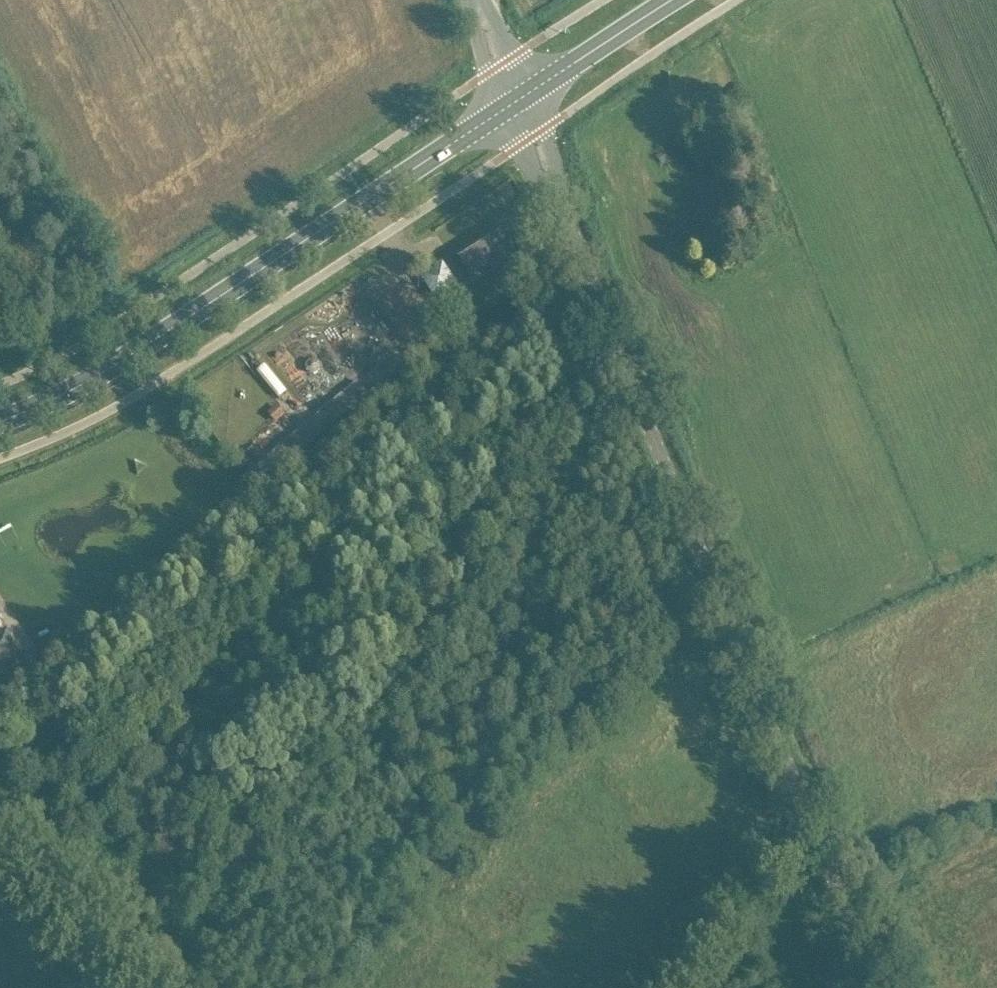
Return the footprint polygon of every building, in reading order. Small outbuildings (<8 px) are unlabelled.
[(470,277),(520,245),(507,225),(457,256),(470,277)] [(420,279),(437,300),(458,284),(441,262),(420,279)] [(0,633),(0,664),(18,656),(7,630),(0,633)]
